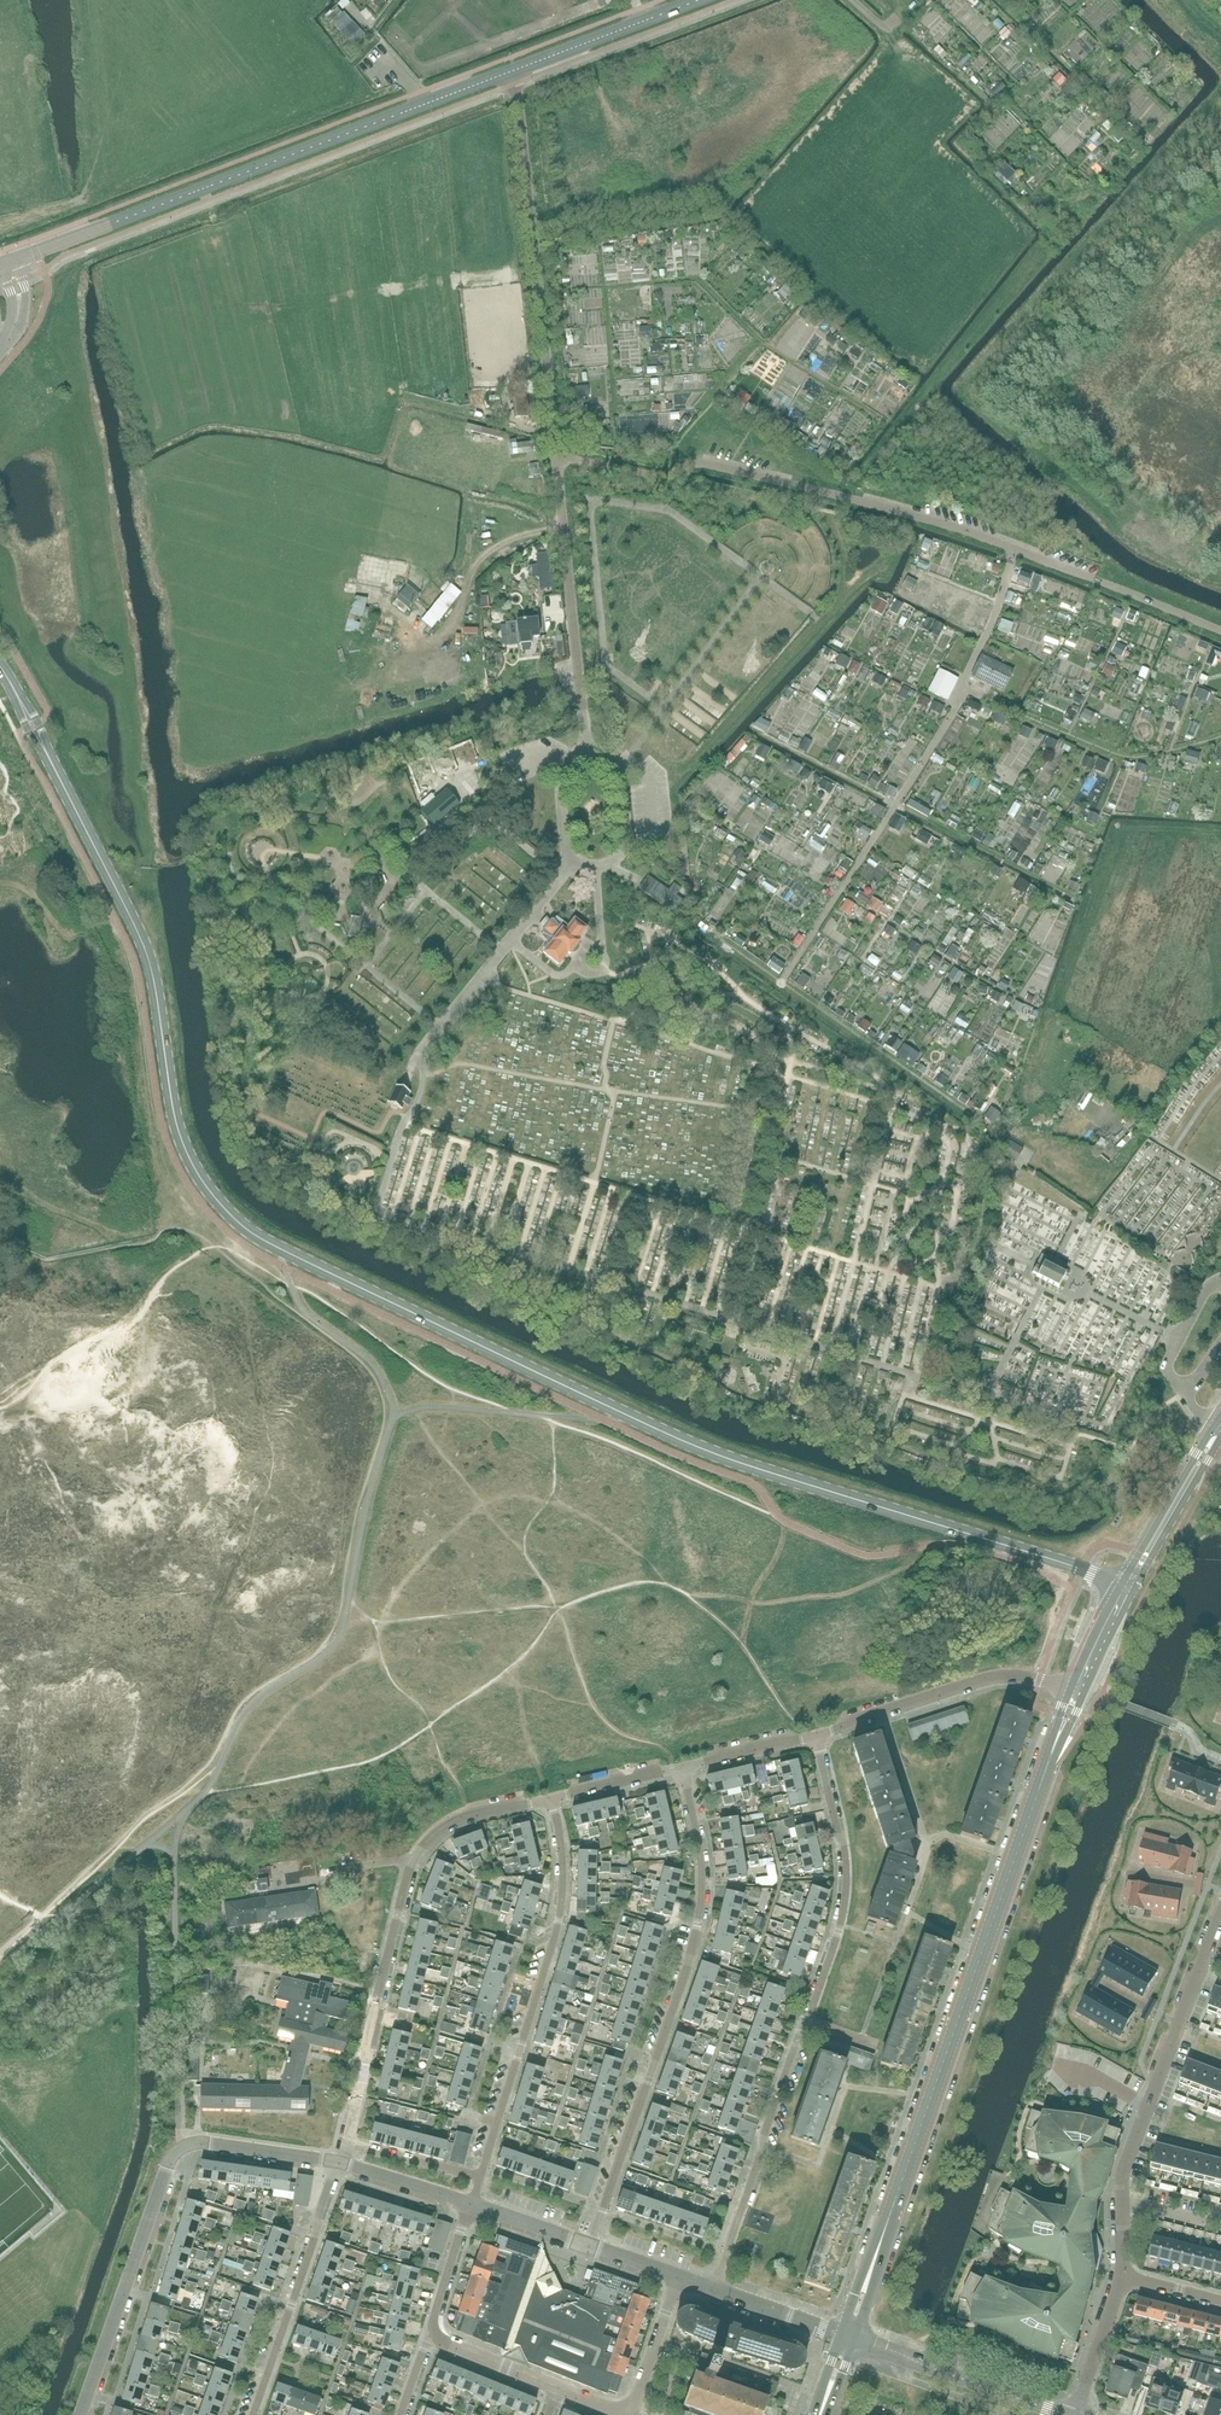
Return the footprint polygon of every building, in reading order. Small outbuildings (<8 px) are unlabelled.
[(342,13),(338,18),(333,13),(327,20),(352,46),(364,35),(342,13)] [(1001,14),(996,21),(1003,27),(1008,20),(1001,14)] [(1009,36),(1015,28),(1008,23),(1002,30),(1009,36)] [(972,63),(968,69),(978,78),(982,73),(972,63)] [(1070,80),(1063,85),(1068,92),(1075,87),(1070,80)] [(1111,102),(1114,98),(1103,88),(1099,93),(1111,102)] [(651,231),(641,231),(641,240),(651,240),(651,231)] [(655,332),(655,317),(647,318),(647,332),(655,332)] [(595,340),(596,331),(603,332),(604,326),(585,324),(584,339),(595,340)] [(567,327),(568,340),(576,340),(575,327),(567,327)] [(679,333),(669,335),(671,343),(681,341),(679,333)] [(653,347),(664,347),(664,338),(653,339),(653,347)] [(607,358),(605,341),(586,343),(588,360),(607,358)] [(651,371),(660,368),(658,360),(648,362),(651,371)] [(891,360),(887,367),(896,372),(900,365),(891,360)] [(736,400),(755,408),(758,401),(739,392),(736,400)] [(515,419),(529,418),(527,395),(512,396),(515,419)] [(504,440),(505,434),(467,425),(465,430),(504,440)] [(819,450),(825,455),(835,441),(827,435),(820,445),(815,442),(810,448),(817,453),(819,450)] [(517,454),(538,452),(537,442),(516,445),(517,454)] [(542,458),(533,457),(532,469),(542,470),(542,458)] [(475,506),(477,517),(484,516),(482,505),(475,506)] [(935,558),(943,536),(931,531),(919,563),(944,573),(948,563),(935,558)] [(549,576),(549,575),(547,559),(537,560),(539,578),(549,576)] [(907,583),(917,588),(923,577),(929,580),(933,572),(916,564),(907,583)] [(1016,570),(1016,583),(1036,584),(1037,571),(1016,570)] [(432,628),(460,593),(447,583),(440,591),(443,593),(422,620),(432,628)] [(409,609),(421,596),(408,585),(396,598),(409,609)] [(882,589),(875,606),(887,611),(894,595),(882,589)] [(1011,590),(1009,600),(1037,606),(1039,595),(1011,590)] [(361,608),(364,599),(355,596),(352,605),(361,608)] [(487,596),(478,597),(479,608),(488,608),(487,596)] [(365,609),(367,600),(364,599),(361,608),(352,605),(345,630),(363,635),(365,631),(364,630),(366,623),(367,624),(367,622),(371,623),(374,611),(365,609)] [(911,625),(913,612),(906,611),(903,623),(911,625)] [(1016,632),(1020,619),(1006,615),(1002,628),(1016,632)] [(391,631),(392,622),(378,620),(377,629),(391,631)] [(519,646),(531,645),(530,639),(539,638),(537,620),(516,622),(517,633),(519,646)] [(481,622),(469,622),(470,649),(482,649),(481,622)] [(943,641),(949,645),(957,632),(951,628),(943,641)] [(1048,640),(1060,643),(1063,631),(1050,628),(1048,640)] [(1079,643),(1080,634),(1071,633),(1070,642),(1079,643)] [(566,635),(558,635),(558,652),(567,651),(566,635)] [(1202,635),(1198,647),(1209,650),(1213,639),(1202,635)] [(449,637),(441,642),(449,656),(457,651),(449,637)] [(1126,655),(1132,643),(1121,638),(1115,650),(1126,655)] [(852,668),(860,672),(866,660),(858,656),(852,668)] [(1004,690),(1013,671),(981,656),(972,674),(1004,690)] [(1111,658),(1105,670),(1117,675),(1122,663),(1111,658)] [(447,671),(455,666),(453,661),(444,667),(447,671)] [(869,677),(875,666),(868,662),(862,673),(869,677)] [(1086,667),(1083,675),(1096,680),(1099,672),(1086,667)] [(888,684),(892,674),(880,669),(876,680),(888,684)] [(955,678),(939,670),(928,691),(944,699),(955,678)] [(1209,681),(1211,673),(1203,671),(1201,679),(1209,681)] [(1141,691),(1148,676),(1139,673),(1133,688),(1141,691)] [(458,688),(468,680),(465,676),(458,680),(459,681),(455,684),(458,688)] [(908,682),(903,692),(911,695),(915,686),(908,682)] [(1210,701),(1215,687),(1200,682),(1195,697),(1210,701)] [(1104,694),(1107,686),(1098,683),(1095,692),(1104,694)] [(451,693),(456,689),(452,684),(447,688),(451,693)] [(1085,702),(1088,694),(1081,690),(1077,698),(1085,702)] [(1189,702),(1190,693),(1181,692),(1180,701),(1189,702)] [(776,714),(791,700),(786,694),(771,709),(776,714)] [(929,694),(925,702),(932,705),(935,696),(929,694)] [(937,697),(933,706),(948,712),(951,703),(937,697)] [(972,705),(985,709),(988,701),(975,697),(972,705)] [(859,703),(856,709),(863,713),(866,706),(859,703)] [(832,704),(829,712),(839,715),(842,708),(832,704)] [(1092,718),(1097,721),(1102,710),(1087,704),(1078,726),(1087,730),(1092,718)] [(1145,716),(1154,718),(1157,708),(1148,705),(1145,716)] [(856,712),(850,720),(862,728),(867,719),(856,712)] [(1168,724),(1177,727),(1181,717),(1172,714),(1168,724)] [(1024,734),(1035,736),(1037,725),(1025,723),(1024,734)] [(1096,724),(1093,732),(1105,738),(1108,730),(1096,724)] [(793,739),(809,747),(812,741),(796,732),(793,739)] [(764,740),(759,750),(767,753),(772,743),(764,740)] [(898,779),(912,748),(901,743),(887,774),(898,779)] [(1190,746),(1188,759),(1202,761),(1204,748),(1190,746)] [(833,762),(841,765),(847,751),(839,748),(833,762)] [(1090,750),(1085,760),(1110,772),(1115,761),(1090,750)] [(1169,763),(1181,763),(1181,752),(1169,752),(1169,763)] [(788,766),(800,772),(805,761),(793,755),(788,766)] [(1151,760),(1140,757),(1139,760),(1128,757),(1126,768),(1147,774),(1151,760)] [(880,785),(885,775),(877,771),(872,782),(880,785)] [(760,783),(762,776),(755,774),(753,781),(760,783)] [(821,805),(838,782),(828,774),(811,797),(821,805)] [(985,790),(989,779),(979,776),(975,786),(985,790)] [(895,793),(899,785),(885,778),(881,787),(895,793)] [(1059,798),(1064,786),(1055,783),(1051,795),(1059,798)] [(447,789),(421,811),(434,826),(460,804),(447,789)] [(934,815),(937,807),(914,796),(910,804),(934,815)] [(1019,816),(1027,804),(1019,798),(1011,810),(1019,816)] [(884,812),(888,804),(880,800),(876,808),(884,812)] [(898,808),(879,848),(901,858),(916,827),(909,824),(913,816),(898,808)] [(1092,815),(1102,817),(1103,811),(1093,809),(1092,815)] [(695,829),(702,834),(708,824),(702,819),(695,829)] [(866,821),(862,829),(873,834),(877,826),(866,821)] [(986,837),(990,828),(981,823),(977,832),(986,837)] [(718,825),(716,831),(734,837),(736,831),(718,825)] [(935,842),(940,831),(924,825),(919,836),(935,842)] [(774,843),(778,835),(766,829),(762,837),(774,843)] [(965,852),(967,844),(956,841),(954,849),(965,852)] [(872,849),(869,859),(882,863),(885,853),(872,849)] [(849,870),(857,857),(848,852),(840,865),(849,870)] [(904,855),(898,868),(915,877),(922,864),(904,855)] [(737,866),(727,885),(736,889),(746,871),(737,866)] [(765,880),(777,888),(782,879),(769,872),(765,880)] [(1075,873),(1072,886),(1084,888),(1087,875),(1075,873)] [(1022,874),(1017,884),(1029,890),(1034,879),(1022,874)] [(673,884),(669,891),(648,877),(639,889),(672,911),(675,914),(684,902),(676,896),(681,889),(673,884)] [(1037,895),(1042,884),(1036,882),(1031,893),(1037,895)] [(852,892),(871,899),(874,890),(855,883),(852,892)] [(948,897),(962,904),(966,897),(952,890),(948,897)] [(875,892),(870,903),(880,908),(886,898),(875,892)] [(985,913),(1001,923),(1005,916),(990,906),(985,913)] [(894,916),(902,921),(906,915),(898,910),(894,916)] [(551,921),(550,922),(544,931),(543,932),(543,933),(543,934),(541,938),(549,945),(543,953),(559,965),(568,953),(570,955),(571,954),(574,954),(576,953),(578,951),(579,948),(580,946),(579,943),(580,942),(578,940),(587,928),(575,919),(568,927),(557,918),(553,921),(552,921),(551,921)] [(952,941),(961,925),(955,922),(946,938),(952,941)] [(998,941),(1009,945),(1015,930),(1004,926),(998,941)] [(958,956),(963,943),(953,939),(948,953),(958,956)] [(874,949),(869,954),(877,962),(882,957),(874,949)] [(972,962),(973,951),(963,950),(962,961),(972,962)] [(865,958),(861,963),(870,970),(874,965),(865,958)] [(985,973),(991,966),(985,960),(979,968),(985,973)] [(896,965),(893,972),(903,975),(905,968),(896,965)] [(1020,995),(1014,1003),(1026,1011),(1031,1003),(1020,995)] [(903,1006),(911,1007),(912,1000),(904,999),(903,1006)] [(925,1013),(919,1023),(928,1029),(934,1019),(925,1013)] [(1009,1034),(1013,1027),(1003,1023),(1000,1030),(1009,1034)] [(991,1041),(1000,1047),(1005,1040),(996,1033),(991,1041)] [(998,1061),(1001,1053),(990,1048),(987,1056),(998,1061)] [(1006,1059),(1002,1065),(1012,1071),(1016,1065),(1006,1059)] [(990,1093),(996,1080),(991,1078),(985,1091),(990,1093)] [(410,1094),(411,1093),(408,1091),(396,1085),(396,1086),(397,1087),(389,1102),(388,1102),(387,1103),(389,1104),(402,1110),(402,1109),(401,1108),(404,1104),(409,1106),(412,1100),(407,1098),(409,1093),(410,1094)] [(1089,1086),(1081,1103),(1087,1106),(1096,1089),(1089,1086)] [(969,1100),(972,1093),(963,1088),(960,1096),(969,1100)] [(1122,1145),(1136,1133),(1127,1123),(1113,1135),(1122,1145)] [(1103,1133),(1098,1142),(1106,1147),(1112,1139),(1103,1133)] [(1007,1138),(1000,1150),(1017,1160),(1024,1149),(1007,1138)] [(1005,1172),(1011,1163),(998,1155),(992,1164),(1005,1172)] [(1139,1178),(1115,1211),(1124,1217),(1148,1184),(1139,1178)] [(1045,1262),(1047,1258),(1041,1255),(1032,1273),(1037,1276),(1036,1277),(1059,1288),(1067,1273),(1045,1262)] [(1079,1287),(1072,1284),(1070,1289),(1076,1293),(1079,1287)] [(759,1383),(758,1384),(752,1365),(742,1368),(750,1394),(760,1391),(758,1386),(760,1386),(760,1385),(760,1384),(759,1383)] [(1132,1470),(1139,1469),(1136,1456),(1130,1458),(1132,1470)] [(961,1725),(969,1722),(963,1707),(956,1710),(961,1725)] [(1015,1761),(1030,1718),(1004,1709),(989,1752),(1015,1761)] [(954,1727),(961,1725),(956,1710),(949,1712),(951,1717),(954,1727)] [(954,1727),(951,1717),(949,1712),(942,1714),(947,1730),(954,1727)] [(940,1732),(947,1730),(942,1714),(935,1717),(940,1732)] [(933,1734),(940,1732),(935,1717),(928,1719),(933,1734)] [(926,1736),(933,1734),(928,1719),(921,1721),(926,1736)] [(920,1738),(926,1736),(921,1721),(915,1723),(920,1738)] [(912,1741),(920,1738),(915,1723),(907,1726),(912,1741)] [(893,1778),(885,1754),(879,1735),(852,1744),(866,1787),(893,1778)] [(1001,1802),(1015,1761),(989,1752),(975,1793),(1001,1802)] [(1184,1790),(1186,1785),(1193,1767),(1177,1760),(1174,1769),(1168,1784),(1176,1787),(1184,1790)] [(800,1776),(797,1761),(779,1765),(783,1780),(800,1776)] [(740,1788),(755,1784),(751,1767),(736,1770),(740,1788)] [(1199,1796),(1208,1772),(1193,1767),(1186,1785),(1184,1790),(1199,1796)] [(725,1791),(740,1788),(736,1770),(721,1774),(725,1791)] [(1217,1796),(1220,1786),(1220,1777),(1208,1772),(1199,1796),(1207,1799),(1215,1802),(1217,1796)] [(711,1794),(725,1791),(721,1774),(707,1777),(711,1794)] [(759,1785),(764,1784),(763,1780),(768,1779),(767,1776),(758,1778),(759,1785)] [(786,1795),(804,1791),(800,1776),(783,1780),(786,1795)] [(769,1783),(778,1781),(776,1777),(768,1779),(763,1780),(764,1784),(764,1785),(769,1784),(769,1783)] [(906,1820),(898,1796),(893,1778),(866,1787),(880,1828),(906,1820)] [(790,1809),(807,1805),(804,1791),(786,1795),(790,1809)] [(667,1808),(663,1793),(663,1792),(646,1797),(649,1812),(667,1808)] [(986,1844),(1001,1802),(975,1793),(960,1834),(986,1844)] [(606,1820),(620,1816),(616,1799),(602,1802),(606,1820)] [(591,1823),(606,1820),(602,1802),(587,1806),(591,1823)] [(592,1829),(591,1823),(587,1806),(572,1809),(576,1827),(586,1824),(589,1838),(583,1840),(585,1845),(600,1842),(597,1828),(592,1829)] [(653,1826),(670,1822),(667,1808),(649,1812),(653,1826)] [(489,1819),(491,1828),(504,1825),(502,1816),(489,1819)] [(722,1836),(739,1833),(737,1818),(719,1820),(722,1836)] [(881,1877),(907,1887),(915,1865),(908,1863),(910,1857),(906,1843),(913,1840),(906,1820),(880,1828),(887,1849),(892,1847),(894,1854),(893,1858),(889,1856),(881,1877)] [(656,1841),(674,1837),(670,1822),(653,1826),(656,1841)] [(532,1839),(528,1823),(511,1827),(514,1843),(532,1839)] [(798,1843),(815,1839),(812,1824),(794,1828),(798,1843)] [(643,1837),(649,1835),(648,1828),(641,1829),(643,1837)] [(472,1854),(487,1849),(481,1832),(466,1837),(472,1854)] [(724,1850),(741,1848),(739,1833),(722,1836),(724,1850)] [(458,1859),(472,1854),(466,1837),(452,1843),(458,1859)] [(660,1856),(677,1852),(674,1837),(656,1841),(651,1842),(642,1844),(644,1849),(658,1846),(660,1856)] [(1154,1867),(1160,1842),(1152,1840),(1144,1838),(1137,1862),(1154,1867)] [(518,1857),(535,1853),(532,1839),(514,1843),(518,1857)] [(629,1848),(642,1844),(641,1839),(634,1841),(627,1841),(629,1848)] [(801,1858),(819,1854),(815,1839),(798,1843),(801,1858)] [(1170,1871),(1176,1846),(1160,1842),(1154,1867),(1170,1871)] [(1186,1875),(1188,1867),(1192,1850),(1176,1846),(1170,1871),(1186,1875)] [(744,1863),(741,1848),(724,1850),(726,1865),(744,1863)] [(596,1868),(596,1852),(578,1851),(578,1867),(596,1868)] [(535,1853),(518,1857),(504,1860),(506,1866),(514,1864),(514,1865),(519,1863),(521,1872),(539,1868),(535,1853)] [(805,1873),(822,1869),(819,1854),(801,1858),(805,1873)] [(729,1881),(746,1878),(744,1868),(759,1866),(758,1860),(758,1861),(749,1862),(744,1863),(726,1865),(729,1881)] [(448,1882),(454,1868),(437,1861),(431,1875),(448,1882)] [(497,1877),(504,1877),(499,1861),(492,1863),(497,1877)] [(601,1868),(596,1868),(578,1867),(577,1882),(595,1883),(595,1873),(601,1873),(610,1873),(610,1874),(620,1874),(620,1868),(610,1868),(601,1868)] [(677,1887),(681,1872),(664,1868),(660,1883),(677,1887)] [(442,1896),(448,1882),(431,1875),(426,1889),(442,1896)] [(638,1888),(640,1879),(634,1877),(632,1886),(638,1888)] [(893,1928),(907,1887),(881,1877),(867,1919),(893,1928)] [(461,1887),(463,1882),(455,1879),(453,1884),(461,1887)] [(502,1896),(505,1886),(486,1880),(483,1889),(502,1896)] [(537,1902),(541,1887),(524,1882),(520,1896),(537,1902)] [(595,1898),(595,1883),(577,1882),(577,1897),(595,1898)] [(1145,1910),(1149,1885),(1132,1882),(1131,1890),(1128,1907),(1144,1910),(1145,1910)] [(674,1902),(677,1887),(660,1883),(657,1898),(674,1902)] [(1161,1912),(1165,1887),(1149,1885),(1145,1910),(1161,1912)] [(823,1907),(829,1892),(812,1886),(807,1901),(823,1907)] [(1177,1915),(1182,1890),(1165,1887),(1161,1912),(1169,1914),(1177,1915)] [(437,1910),(442,1896),(426,1889),(420,1904),(437,1910)] [(318,1916),(317,1909),(315,1891),(224,1904),(227,1929),(318,1916)] [(740,1910),(743,1895),(726,1891),(723,1906),(740,1910)] [(532,1916),(537,1902),(520,1896),(516,1911),(532,1916)] [(594,1913),(595,1898),(577,1897),(576,1912),(594,1913)] [(670,1917),(674,1902),(657,1898),(653,1913),(670,1917)] [(823,1907),(807,1901),(805,1905),(800,1904),(796,1913),(819,1921),(823,1907)] [(736,1925),(740,1910),(723,1906),(719,1921),(736,1925)] [(528,1931),(532,1916),(516,1911),(511,1925),(528,1931)] [(819,1921),(796,1913),(793,1922),(793,1923),(791,1928),(797,1929),(814,1935),(819,1921)] [(773,1914),(770,1923),(781,1927),(785,1918),(773,1914)] [(433,1939),(437,1924),(420,1920),(416,1935),(433,1939)] [(733,1940),(736,1925),(719,1921),(716,1935),(733,1940)] [(872,1934),(875,1925),(868,1922),(865,1931),(872,1934)] [(658,1943),(663,1928),(646,1923),(641,1938),(658,1943)] [(582,1947),(586,1932),(570,1927),(565,1942),(582,1947)] [(809,1950),(814,1935),(797,1929),(792,1944),(809,1950)] [(430,1954),(433,1939),(416,1935),(413,1950),(430,1954)] [(729,1955),(733,1940),(716,1935),(712,1950),(729,1955)] [(654,1958),(658,1943),(641,1938),(637,1952),(654,1958)] [(935,1990),(950,1948),(924,1939),(909,1981),(935,1990)] [(493,1950),(462,1941),(460,1947),(478,1952),(478,1953),(486,1955),(491,1957),(508,1962),(513,1947),(496,1942),(493,1950)] [(577,1961),(582,1947),(565,1942),(561,1956),(577,1961)] [(754,1956),(758,1946),(747,1943),(746,1948),(744,1953),(754,1956)] [(804,1964),(809,1950),(792,1944),(789,1953),(787,1958),(804,1964)] [(1122,1956),(1119,1955),(1121,1951),(1114,1946),(1112,1950),(1122,1956)] [(426,1969),(430,1954),(413,1950),(409,1964),(426,1969)] [(1114,1981),(1126,1959),(1122,1956),(1112,1950),(1099,1972),(1104,1975),(1114,1981)] [(649,1972),(654,1958),(637,1952),(632,1967),(649,1972)] [(573,1976),(577,1961),(561,1956),(556,1970),(573,1976)] [(787,1958),(781,1956),(780,1961),(776,1970),(782,1972),(787,1958)] [(504,1977),(508,1962),(491,1957),(487,1971),(504,1977)] [(799,1978),(804,1964),(787,1958),(782,1972),(799,1978)] [(1128,1989),(1141,1967),(1126,1959),(1114,1981),(1128,1989)] [(713,1983),(718,1968),(702,1962),(697,1977),(713,1983)] [(422,1983),(426,1969),(409,1964),(405,1979),(422,1983)] [(645,1987),(649,1972),(632,1967),(628,1981),(645,1987)] [(1148,1971),(1145,1969),(1141,1967),(1128,1989),(1143,1997),(1155,1975),(1148,1971)] [(1155,1975),(1157,1971),(1150,1967),(1149,1969),(1148,1971),(1155,1975)] [(568,1990),(573,1976),(556,1970),(552,1985),(568,1990)] [(499,1991),(504,1977),(487,1971),(482,1986),(499,1991)] [(609,1991),(610,1986),(608,1986),(611,1976),(605,1974),(600,1989),(609,1991)] [(310,1979),(309,1983),(282,1977),(276,2000),(290,2003),(288,2012),(285,2014),(284,2020),(281,2020),(277,2036),(293,2040),(281,2087),(201,2085),(201,2108),(251,2109),(308,2111),(308,2088),(299,2088),(309,2044),(343,2052),(347,2035),(326,2031),(329,2017),(346,2021),(350,2002),(329,1997),(333,1985),(310,1979)] [(708,1997),(713,1983),(697,1977),(692,1991),(708,1997)] [(419,1998),(422,1983),(405,1979),(402,1994),(419,1998)] [(641,2001),(645,1987),(628,1981),(624,1996),(641,2001)] [(921,2031),(935,1990),(909,1981),(895,2022),(921,2031)] [(779,2004),(784,1990),(768,1984),(762,1999),(779,2004)] [(564,2005),(568,1990),(552,1985),(547,1999),(564,2005)] [(495,2006),(499,1991),(482,1986),(478,2000),(495,2006)] [(1094,2016),(1106,1994),(1091,1986),(1079,2008),(1086,2012),(1094,2016)] [(1220,2006),(1220,1989),(1216,1987),(1207,2010),(1218,2015),(1220,2006)] [(703,2011),(708,1997),(692,1991),(687,2005),(703,2011)] [(747,1999),(749,1994),(740,1991),(739,1996),(747,1999)] [(415,2013),(419,1998),(402,1994),(398,2009),(415,2013)] [(1108,2024),(1120,2002),(1106,1994),(1094,2016),(1108,2024)] [(636,2015),(641,2001),(624,1996),(619,2010),(636,2015)] [(1154,2008),(1154,2007),(1157,2001),(1153,1998),(1149,2005),(1154,2008)] [(560,2019),(564,2005),(547,1999),(543,2014),(560,2019)] [(774,2019),(779,2004),(762,1999),(757,2013),(774,2019)] [(490,2020),(495,2006),(478,2000),(473,2015),(490,2020)] [(449,2001),(448,2011),(458,2013),(459,2002),(449,2001)] [(1123,2033),(1135,2011),(1120,2002),(1108,2024),(1115,2029),(1123,2033)] [(698,2026),(703,2011),(687,2005),(682,2020),(698,2026)] [(1077,2012),(1084,2016),(1086,2012),(1079,2008),(1077,2012)] [(632,2030),(636,2015),(619,2010),(615,2025),(632,2030)] [(1146,2021),(1146,2020),(1150,2014),(1145,2012),(1141,2018),(1146,2021)] [(769,2033),(774,2019),(757,2013),(753,2027),(769,2033)] [(555,2033),(560,2019),(543,2014),(538,2028),(555,2033)] [(486,2034),(490,2020),(473,2015),(469,2029),(486,2034)] [(906,2073),(921,2031),(895,2022),(880,2064),(906,2073)] [(454,2036),(457,2027),(443,2023),(440,2032),(454,2036)] [(628,2044),(632,2030),(615,2025),(610,2039),(615,2041),(625,2044),(628,2044)] [(764,2047),(769,2033),(753,2027),(748,2041),(764,2047)] [(551,2048),(555,2033),(538,2028),(534,2043),(551,2048)] [(1120,2037),(1123,2033),(1115,2029),(1113,2032),(1120,2037)] [(406,2050),(410,2035),(393,2031),(389,2046),(406,2050)] [(688,2054),(694,2039),(677,2033),(672,2048),(688,2054)] [(827,2057),(832,2042),(825,2039),(819,2054),(827,2057)] [(623,2051),(625,2044),(615,2041),(613,2048),(623,2051)] [(759,2061),(764,2047),(748,2041),(743,2055),(759,2061)] [(1118,2049),(1058,2041),(1057,2053),(1097,2058),(1096,2063),(1116,2066),(1118,2049)] [(834,2059),(839,2044),(832,2042),(827,2057),(834,2059)] [(477,2064),(481,2049),(464,2044),(460,2059),(477,2064)] [(840,2062),(846,2047),(839,2044),(834,2059),(840,2062)] [(403,2065),(406,2050),(389,2046),(385,2061),(403,2065)] [(848,2064),(853,2049),(846,2047),(840,2062),(846,2064),(848,2064)] [(683,2068),(688,2054),(672,2048),(667,2062),(683,2068)] [(854,2067),(860,2051),(853,2049),(848,2064),(854,2067)] [(861,2069),(866,2054),(860,2051),(854,2067),(861,2069)] [(624,2055),(622,2054),(614,2052),(612,2059),(622,2062),(624,2055)] [(834,2059),(827,2057),(819,2054),(805,2096),(831,2105),(846,2064),(840,2062),(834,2059)] [(868,2071),(874,2056),(866,2054),(861,2069),(868,2071)] [(754,2076),(759,2061),(743,2055),(738,2070),(754,2076)] [(622,2062),(612,2059),(605,2057),(601,2071),(618,2076),(622,2062)] [(472,2079),(477,2064),(460,2059),(455,2073),(472,2079)] [(1190,2087),(1199,2064),(1188,2060),(1179,2083),(1190,2087)] [(399,2079),(403,2065),(385,2061),(382,2075),(399,2079)] [(678,2082),(683,2068),(667,2062),(662,2077),(678,2082)] [(1200,2091),(1209,2068),(1199,2064),(1190,2087),(1200,2091)] [(539,2085),(544,2070),(527,2065),(522,2080),(539,2085)] [(1211,2095),(1220,2072),(1209,2068),(1200,2091),(1211,2095)] [(749,2090),(754,2076),(738,2070),(733,2084),(749,2090)] [(613,2091),(618,2076),(601,2071),(596,2086),(613,2091)] [(1220,2072),(1211,2095),(1220,2099),(1220,2072)] [(468,2093),(472,2079),(455,2073),(451,2088),(468,2093)] [(396,2094),(399,2079),(382,2075),(378,2090),(396,2094)] [(673,2097),(678,2082),(662,2077),(657,2091),(673,2097)] [(535,2099),(539,2085),(522,2080),(518,2094),(535,2099)] [(744,2104),(749,2090),(733,2084),(728,2098),(744,2104)] [(609,2105),(613,2091),(596,2086),(592,2100),(609,2105)] [(463,2107),(468,2093),(451,2088),(447,2102),(463,2107)] [(537,2116),(539,2110),(532,2108),(535,2099),(518,2094),(514,2108),(537,2116)] [(816,2147),(831,2105),(805,2096),(790,2138),(816,2147)] [(739,2118),(744,2104),(728,2098),(723,2113),(739,2118)] [(605,2120),(609,2105),(592,2100),(588,2115),(605,2120)] [(664,2125),(669,2110),(652,2104),(647,2119),(664,2125)] [(683,2113),(685,2108),(671,2104),(669,2108),(683,2113)] [(536,2121),(537,2116),(514,2108),(509,2123),(526,2128),(529,2118),(536,2121)] [(376,2125),(380,2110),(376,2109),(372,2124),(374,2124),(370,2141),(384,2145),(389,2128),(376,2125)] [(1115,2149),(1121,2131),(1082,2117),(1050,2116),(1033,2110),(1027,2128),(1033,2130),(1026,2151),(1058,2162),(1074,2170),(1078,2172),(1072,2184),(1072,2199),(1070,2212),(1038,2206),(1001,2188),(991,2209),(995,2212),(989,2229),(1023,2251),(1058,2263),(1058,2262),(1067,2265),(1063,2277),(1065,2288),(1062,2300),(1019,2292),(988,2281),(972,2274),(962,2295),(957,2317),(975,2321),(995,2328),(1023,2346),(1073,2362),(1079,2344),(1073,2342),(1074,2339),(1075,2339),(1086,2306),(1093,2270),(1097,2268),(1100,2249),(1098,2244),(1091,2245),(1090,2234),(1097,2202),(1104,2186),(1116,2152),(1112,2151),(1113,2148),(1115,2149)] [(735,2133),(739,2118),(723,2113),(718,2127),(735,2133)] [(600,2134),(605,2120),(588,2115),(583,2129),(600,2134)] [(659,2139),(664,2125),(647,2119),(642,2133),(659,2139)] [(414,2153),(418,2136),(420,2128),(415,2127),(413,2134),(403,2132),(399,2149),(414,2153)] [(399,2149),(403,2132),(389,2128),(384,2145),(399,2149)] [(596,2149),(600,2134),(583,2129),(579,2144),(596,2149)] [(464,2162),(467,2151),(470,2136),(458,2133),(450,2131),(447,2143),(445,2151),(452,2153),(451,2158),(464,2162)] [(654,2154),(659,2139),(642,2133),(637,2148),(654,2154)] [(428,2156),(433,2139),(418,2136),(414,2153),(428,2156)] [(445,2151),(447,2143),(433,2139),(428,2156),(443,2160),(445,2151)] [(1161,2171),(1167,2146),(1156,2144),(1150,2168),(1161,2171)] [(733,2165),(738,2151),(722,2145),(717,2159),(733,2165)] [(1172,2173),(1178,2149),(1167,2146),(1161,2171),(1172,2173)] [(711,2157),(713,2152),(699,2147),(697,2152),(711,2157)] [(649,2168),(654,2154),(637,2148),(632,2162),(649,2168)] [(510,2171),(516,2154),(502,2149),(496,2166),(510,2171)] [(1183,2176),(1189,2152),(1178,2149),(1172,2173),(1183,2176)] [(578,2160),(581,2152),(576,2150),(573,2158),(578,2160)] [(1194,2179),(1200,2155),(1189,2152),(1183,2176),(1194,2179)] [(525,2176),(531,2159),(516,2154),(510,2171),(525,2176)] [(1204,2182),(1211,2157),(1200,2155),(1194,2179),(1204,2182)] [(1220,2162),(1220,2160),(1211,2157),(1204,2182),(1215,2184),(1220,2162)] [(859,2209),(873,2167),(847,2158),(832,2199),(859,2209)] [(539,2181),(545,2164),(531,2159),(525,2176),(539,2181)] [(733,2165),(717,2159),(712,2174),(728,2179),(733,2165)] [(214,2181),(216,2164),(201,2161),(198,2179),(214,2181)] [(588,2194),(597,2169),(577,2162),(573,2174),(573,2176),(571,2182),(578,2184),(576,2190),(588,2194)] [(228,2183),(231,2166),(216,2164),(214,2181),(228,2183)] [(553,2186),(559,2169),(545,2164),(539,2181),(553,2186)] [(243,2185),(246,2168),(231,2166),(228,2183),(243,2185)] [(258,2188),(261,2170),(246,2168),(243,2185),(258,2188)] [(573,2176),(573,2174),(559,2169),(553,2186),(568,2191),(571,2182),(573,2176)] [(273,2190),(276,2172),(261,2170),(258,2188),(273,2190)] [(288,2191),(290,2184),(291,2174),(276,2172),(273,2190),(288,2192),(288,2191)] [(728,2179),(712,2174),(707,2188),(723,2194),(728,2179)] [(643,2177),(640,2185),(646,2187),(649,2179),(643,2177)] [(307,2207),(311,2181),(298,2179),(297,2185),(290,2184),(288,2191),(295,2193),(294,2205),(307,2207)] [(631,2213),(636,2196),(638,2190),(624,2185),(616,2208),(631,2213)] [(672,2187),(669,2195),(674,2197),(677,2188),(672,2187)] [(354,2214),(359,2197),(344,2192),(339,2209),(354,2214)] [(645,2218),(651,2201),(636,2196),(631,2213),(645,2218)] [(368,2218),(373,2201),(359,2197),(354,2214),(368,2218)] [(659,2223),(665,2206),(667,2199),(662,2197),(660,2204),(651,2201),(645,2218),(659,2223)] [(844,2250),(859,2209),(832,2199),(818,2241),(844,2250)] [(200,2222),(204,2205),(188,2200),(183,2216),(200,2222)] [(240,2212),(241,2201),(237,2200),(233,2210),(240,2212)] [(383,2223),(388,2205),(373,2201),(368,2218),(383,2223)] [(397,2227),(402,2210),(388,2205),(383,2223),(397,2227)] [(673,2227),(679,2211),(665,2206),(659,2223),(673,2227)] [(269,2221),(270,2211),(266,2209),(262,2219),(269,2221)] [(411,2231),(417,2214),(402,2210),(397,2227),(411,2231)] [(688,2232),(693,2216),(679,2211),(673,2227),(688,2232)] [(426,2236),(428,2228),(431,2219),(417,2214),(411,2231),(425,2236),(426,2236)] [(195,2237),(200,2222),(183,2216),(178,2232),(195,2237)] [(702,2238),(708,2221),(693,2216),(688,2232),(702,2238)] [(205,2223),(215,2226),(216,2221),(207,2218),(205,2223)] [(442,2254),(450,2228),(437,2225),(435,2230),(428,2228),(426,2236),(425,2236),(421,2247),(442,2254)] [(285,2248),(290,2234),(273,2228),(268,2242),(285,2248)] [(190,2253),(195,2237),(178,2232),(173,2248),(190,2253)] [(253,2237),(263,2241),(264,2236),(255,2232),(253,2237)] [(345,2243),(348,2234),(343,2232),(339,2241),(345,2243)] [(1160,2259),(1165,2239),(1154,2236),(1149,2256),(1160,2259)] [(529,2279),(534,2266),(538,2251),(497,2237),(493,2249),(498,2251),(511,2256),(508,2267),(506,2271),(529,2279)] [(224,2246),(226,2241),(217,2238),(216,2244),(224,2246)] [(1171,2262),(1176,2242),(1165,2239),(1160,2259),(1171,2262)] [(830,2292),(844,2250),(818,2241),(803,2283),(830,2292)] [(280,2263),(285,2248),(268,2242),(263,2257),(280,2263)] [(322,2257),(338,2263),(343,2248),(327,2242),(322,2257)] [(373,2253),(376,2244),(371,2242),(368,2252),(373,2253)] [(1182,2264),(1187,2245),(1176,2242),(1171,2262),(1182,2264)] [(506,2271),(508,2267),(497,2263),(495,2260),(498,2251),(493,2249),(482,2245),(476,2261),(506,2271)] [(1192,2267),(1197,2247),(1187,2245),(1182,2264),(1192,2267)] [(1203,2270),(1208,2250),(1197,2247),(1192,2267),(1203,2270)] [(185,2269),(190,2253),(173,2248),(168,2264),(185,2269)] [(1214,2273),(1219,2253),(1208,2250),(1203,2270),(1214,2273)] [(405,2252),(402,2262),(408,2263),(410,2253),(405,2252)] [(275,2277),(280,2263),(263,2257),(258,2271),(275,2277)] [(333,2277),(338,2263),(322,2257),(317,2271),(333,2277)] [(242,2270),(243,2266),(224,2259),(223,2263),(242,2270)] [(346,2259),(344,2265),(353,2268),(355,2263),(346,2259)] [(243,2266),(253,2269),(255,2264),(245,2261),(243,2266)] [(504,2276),(506,2271),(476,2261),(471,2277),(479,2280),(477,2284),(485,2286),(488,2280),(490,2272),(493,2272),(504,2276)] [(180,2285),(185,2269),(168,2264),(164,2280),(180,2285)] [(352,2273),(353,2268),(344,2265),(342,2269),(352,2273)] [(251,2274),(253,2269),(243,2266),(242,2270),(251,2274)] [(419,2271),(410,2269),(401,2266),(397,2283),(415,2287),(419,2271)] [(562,2290),(553,2273),(540,2268),(534,2266),(529,2279),(506,2271),(504,2276),(501,2285),(494,2307),(491,2306),(489,2311),(492,2312),(491,2314),(488,2313),(486,2319),(489,2321),(488,2323),(497,2327),(490,2343),(504,2349),(507,2342),(514,2345),(521,2347),(521,2348),(528,2363),(607,2394),(608,2390),(617,2393),(623,2377),(628,2361),(609,2355),(597,2351),(601,2339),(603,2335),(607,2324),(608,2321),(612,2309),(591,2302),(584,2299),(585,2298),(562,2290)] [(270,2291),(275,2277),(258,2271),(253,2285),(270,2291)] [(344,2296),(345,2291),(336,2288),(339,2279),(333,2277),(317,2271),(312,2285),(344,2296)] [(637,2286),(594,2271),(590,2283),(618,2293),(617,2293),(629,2297),(630,2294),(634,2295),(637,2286)] [(382,2279),(366,2275),(363,2291),(371,2293),(374,2282),(391,2286),(390,2288),(396,2289),(393,2299),(411,2303),(415,2287),(397,2283),(392,2281),(382,2279)] [(176,2301),(180,2285),(164,2280),(159,2296),(176,2301)] [(494,2307),(501,2285),(488,2280),(485,2286),(477,2284),(470,2281),(464,2297),(491,2306),(494,2307)] [(613,2305),(617,2293),(618,2293),(590,2283),(590,2284),(585,2298),(584,2299),(591,2302),(612,2309),(613,2305)] [(342,2301),(344,2296),(312,2285),(307,2300),(323,2306),(326,2297),(332,2298),(332,2297),(342,2301)] [(253,2316),(258,2300),(241,2294),(236,2310),(253,2316)] [(629,2297),(632,2298),(628,2310),(628,2311),(644,2316),(649,2301),(634,2295),(630,2294),(629,2297)] [(491,2306),(464,2297),(459,2313),(466,2315),(474,2318),(475,2318),(478,2308),(481,2308),(489,2311),(491,2306)] [(1153,2301),(1149,2300),(1138,2298),(1136,2307),(1128,2305),(1124,2317),(1130,2319),(1133,2317),(1134,2314),(1149,2318),(1153,2301)] [(407,2319),(411,2303),(393,2299),(390,2315),(407,2319)] [(221,2305),(230,2308),(232,2303),(226,2301),(223,2300),(221,2304),(221,2305)] [(1167,2305),(1164,2304),(1153,2301),(1149,2318),(1163,2322),(1167,2305)] [(168,2309),(156,2305),(151,2304),(146,2320),(163,2325),(168,2309)] [(352,2314),(355,2307),(348,2304),(345,2311),(352,2314)] [(229,2313),(230,2308),(221,2305),(219,2309),(229,2313)] [(639,2331),(644,2316),(628,2311),(628,2310),(613,2305),(612,2309),(608,2321),(639,2331)] [(1182,2309),(1178,2308),(1167,2305),(1163,2322),(1178,2326),(1182,2309)] [(694,2309),(691,2309),(688,2309),(685,2309),(682,2310),(680,2312),(678,2314),(677,2315),(677,2316),(676,2317),(676,2318),(676,2319),(676,2320),(676,2323),(676,2325),(677,2327),(678,2329),(679,2331),(681,2332),(682,2332),(683,2331),(688,2335),(698,2339),(699,2338),(704,2342),(713,2346),(715,2344),(720,2349),(724,2350),(734,2354),(740,2353),(740,2355),(748,2358),(751,2359),(757,2358),(757,2361),(767,2364),(773,2363),(774,2366),(784,2369),(790,2368),(790,2371),(793,2371),(796,2370),(798,2369),(800,2368),(802,2366),(804,2363),(805,2360),(805,2356),(804,2352),(802,2349),(799,2347),(796,2345),(795,2346),(796,2346),(795,2349),(790,2347),(791,2344),(787,2343),(786,2342),(785,2346),(774,2342),(775,2339),(769,2337),(768,2341),(757,2337),(758,2334),(753,2332),(752,2336),(738,2331),(739,2328),(733,2326),(731,2329),(728,2328),(729,2325),(724,2322),(723,2326),(718,2324),(719,2320),(714,2318),(713,2321),(702,2317),(703,2314),(699,2312),(698,2311),(697,2315),(692,2313),(693,2310),(694,2310),(694,2309)] [(1196,2312),(1192,2311),(1182,2309),(1178,2326),(1192,2329),(1196,2312)] [(247,2331),(253,2316),(236,2310),(230,2325),(247,2331)] [(1210,2316),(1206,2315),(1196,2312),(1192,2329),(1206,2333),(1210,2316)] [(403,2337),(407,2319),(390,2315),(385,2333),(403,2337)] [(474,2318),(466,2315),(463,2321),(460,2331),(490,2343),(497,2327),(488,2323),(475,2318),(474,2318)] [(1220,2319),(1210,2316),(1206,2333),(1220,2337),(1220,2334),(1220,2319)] [(460,2331),(463,2321),(459,2319),(455,2329),(460,2331)] [(159,2341),(163,2325),(146,2320),(142,2336),(159,2341)] [(633,2346),(639,2331),(608,2321),(607,2324),(621,2329),(617,2341),(633,2346)] [(242,2347),(247,2331),(230,2325),(225,2341),(242,2347)] [(306,2348),(312,2331),(297,2326),(292,2343),(306,2348)] [(198,2331),(196,2336),(208,2340),(210,2335),(198,2331)] [(210,2335),(220,2339),(221,2334),(212,2331),(210,2335)] [(320,2353),(326,2336),(312,2331),(306,2348),(320,2353)] [(399,2352),(403,2337),(385,2333),(382,2348),(399,2352)] [(218,2344),(220,2339),(210,2335),(208,2340),(218,2344)] [(633,2346),(617,2341),(603,2335),(601,2339),(597,2351),(609,2355),(628,2361),(633,2346)] [(1139,2344),(1140,2338),(1129,2335),(1127,2342),(1139,2344)] [(154,2357),(159,2341),(142,2336),(137,2352),(154,2357)] [(335,2358),(341,2341),(326,2336),(320,2353),(335,2358)] [(236,2363),(242,2347),(225,2341),(219,2357),(236,2363)] [(1214,2363),(1215,2358),(1216,2353),(1202,2349),(1199,2360),(1214,2363)] [(342,2360),(347,2362),(350,2353),(345,2351),(342,2360)] [(149,2373),(154,2357),(137,2352),(132,2368),(149,2373)] [(1163,2354),(1155,2352),(1154,2352),(1149,2365),(1158,2368),(1163,2354)] [(1141,2386),(1149,2365),(1118,2355),(1114,2367),(1116,2368),(1110,2384),(1108,2383),(1106,2390),(1108,2391),(1107,2392),(1115,2395),(1115,2396),(1118,2398),(1119,2396),(1127,2399),(1133,2383),(1141,2386)] [(710,2361),(700,2358),(696,2370),(705,2373),(704,2376),(696,2373),(695,2372),(683,2406),(685,2406),(689,2407),(689,2413),(682,2410),(680,2414),(763,2414),(768,2398),(763,2397),(763,2391),(717,2375),(720,2365),(710,2361)] [(394,2379),(399,2364),(383,2359),(378,2373),(394,2379)] [(452,2367),(444,2364),(438,2361),(431,2377),(445,2383),(452,2367)] [(1204,2364),(1198,2363),(1195,2362),(1189,2379),(1198,2382),(1202,2372),(1204,2364)] [(1210,2374),(1212,2366),(1204,2364),(1202,2372),(1210,2374)] [(337,2374),(342,2376),(345,2367),(340,2365),(337,2374)] [(1213,2366),(1206,2385),(1220,2390),(1220,2368),(1213,2366)] [(466,2372),(457,2368),(452,2367),(445,2383),(459,2388),(466,2372)] [(144,2389),(149,2373),(132,2368),(127,2383),(144,2389)] [(226,2390),(232,2374),(215,2368),(210,2384),(226,2390)] [(481,2378),(470,2374),(466,2372),(459,2388),(474,2394),(481,2378)] [(389,2393),(394,2379),(378,2373),(373,2387),(389,2393)] [(194,2379),(204,2383),(206,2377),(196,2374),(194,2379)] [(486,2405),(488,2400),(494,2383),(481,2378),(474,2394),(472,2399),(486,2405)] [(1160,2411),(1168,2389),(1170,2383),(1155,2378),(1145,2405),(1160,2411)] [(202,2387),(204,2383),(194,2379),(193,2384),(202,2387)] [(139,2405),(144,2389),(127,2383),(122,2400),(139,2405)] [(336,2395),(339,2385),(334,2383),(330,2393),(336,2395)] [(508,2389),(499,2385),(494,2383),(488,2400),(502,2405),(508,2389)] [(1178,2386),(1170,2383),(1168,2389),(1160,2411),(1172,2414),(1176,2414),(1185,2389),(1178,2386)] [(221,2406),(226,2390),(210,2384),(204,2400),(221,2406)] [(292,2389),(280,2385),(277,2384),(271,2401),(286,2406),(292,2389)] [(150,2390),(159,2393),(161,2388),(151,2385),(150,2390)] [(384,2408),(389,2393),(373,2387),(368,2402),(384,2408)] [(300,2411),(306,2394),(292,2389),(286,2406),(300,2411)] [(515,2411),(522,2394),(508,2389),(502,2405),(499,2413),(504,2414),(505,2414),(508,2408),(515,2411)] [(436,2392),(434,2398),(433,2402),(437,2403),(441,2394),(436,2392)] [(433,2402),(434,2398),(423,2393),(422,2397),(433,2402)] [(320,2399),(306,2394),(300,2411),(312,2414),(315,2414),(316,2411),(319,2413),(322,2404),(319,2403),(320,2399)] [(437,2403),(442,2405),(446,2396),(441,2394),(437,2403)] [(536,2400),(522,2394),(515,2411),(526,2414),(530,2414),(536,2400)] [(331,2409),(334,2399),(329,2397),(325,2407),(331,2409)] [(1211,2399),(1207,2409),(1208,2410),(1206,2414),(1220,2414),(1220,2403),(1211,2399)] [(221,2406),(204,2400),(199,2414),(218,2414),(221,2406)] [(456,2411),(460,2402),(455,2400),(451,2409),(456,2411)] [(185,2406),(184,2410),(193,2414),(195,2409),(185,2406)] [(466,2414),(467,2414),(471,2414),(474,2407),(470,2406),(466,2414)]
